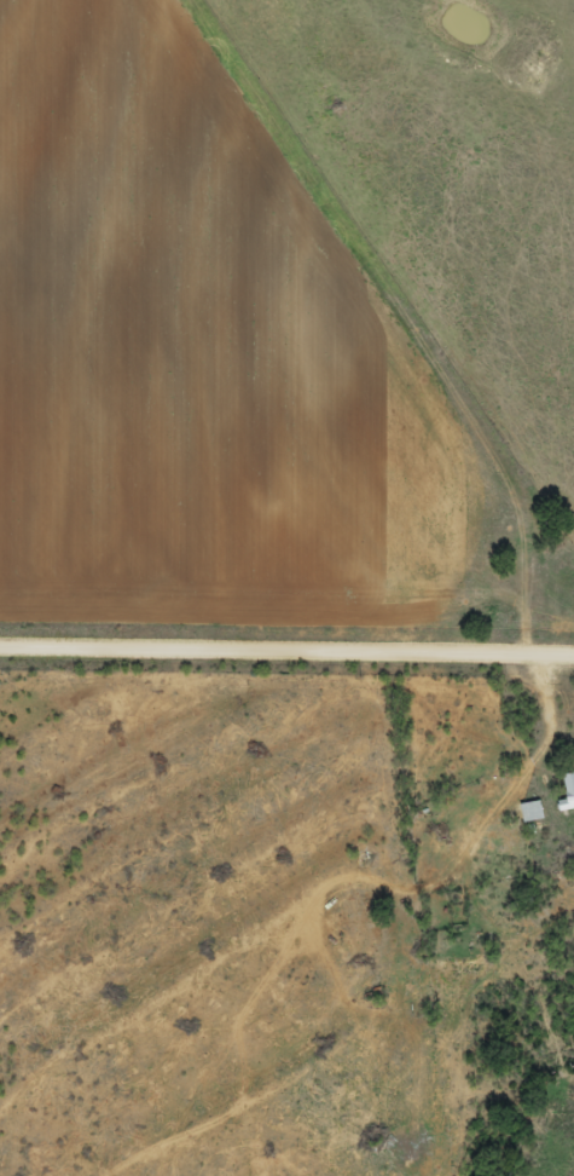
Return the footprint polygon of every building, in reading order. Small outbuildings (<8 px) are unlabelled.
[(557,763),(561,783),(559,783),(562,790),(552,791),(555,801),(573,798),(573,761),(557,763)] [(517,794),(535,790),(538,808),(520,812),(517,794)] [(519,822),(539,821),(538,802),(518,803),(519,822)]
